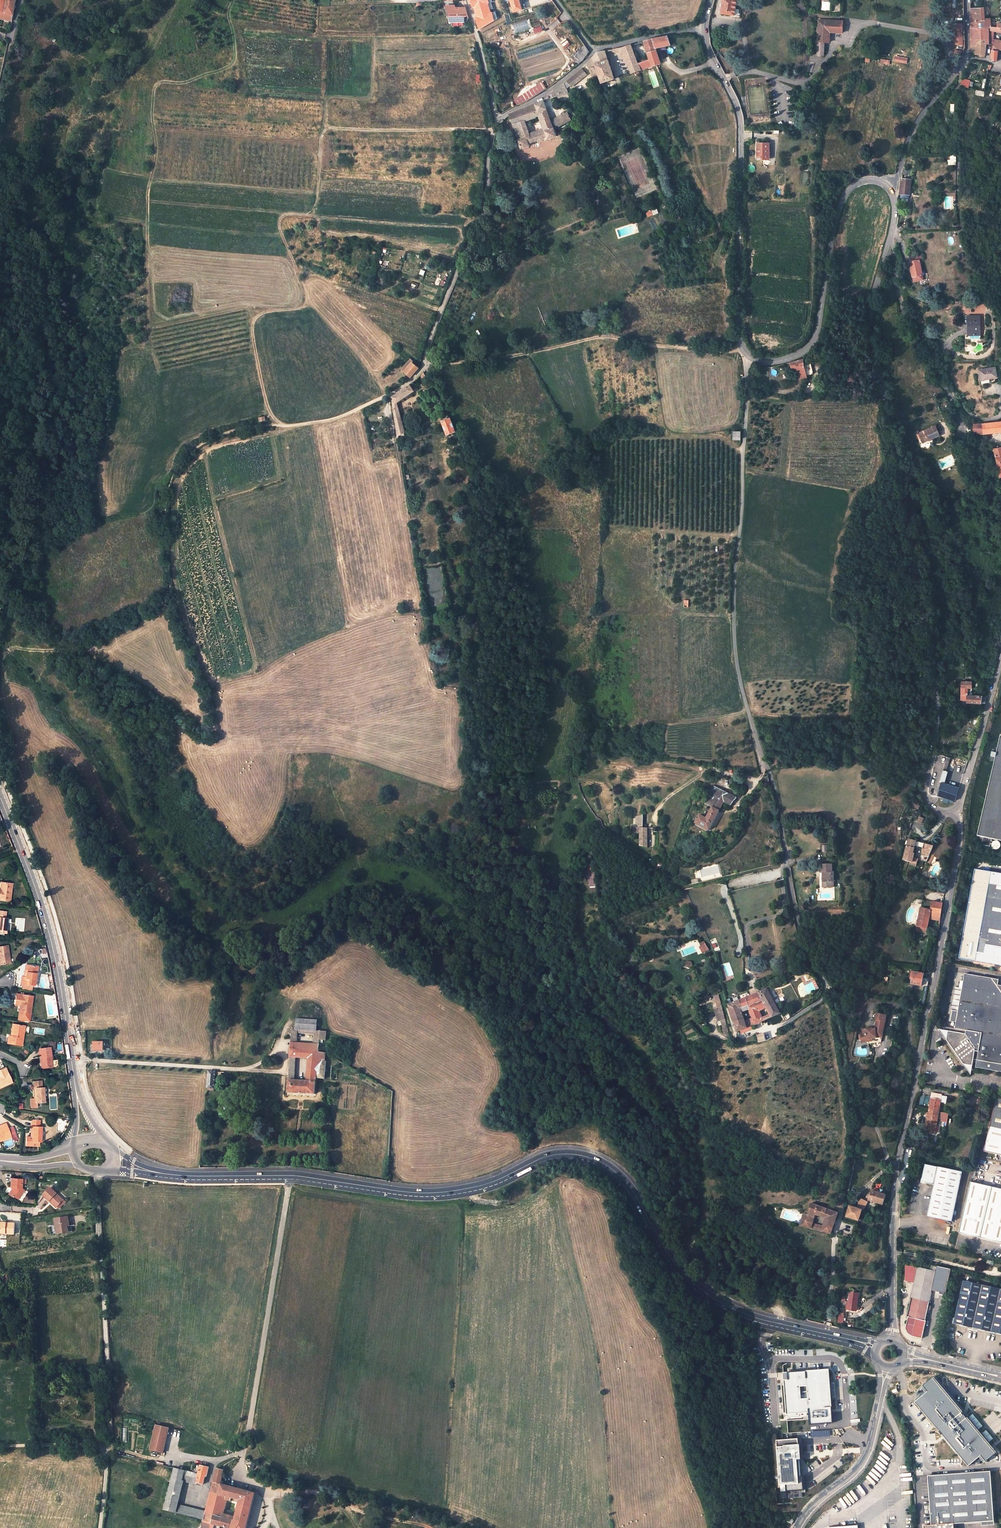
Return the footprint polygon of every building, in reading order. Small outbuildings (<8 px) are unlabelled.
[(16,0),(0,0),(0,18),(13,19),(16,0)] [(479,29),(497,19),(495,12),(491,13),(490,9),(493,8),(491,2),(492,2),(491,0),(471,0),(479,29)] [(507,1),(508,8),(512,7),(513,11),(522,9),(519,0),(510,0),(510,1),(507,1)] [(723,14),(737,15),(743,15),(743,0),(723,0),(723,14)] [(831,10),(831,1),(825,1),(825,0),(822,0),(822,10),(831,10)] [(455,5),(447,6),(449,23),(464,23),(465,17),(468,16),(465,8),(456,9),(455,5)] [(970,6),(970,28),(977,27),(976,21),(984,21),(984,18),(984,7),(973,8),(973,6),(970,6)] [(976,21),(977,27),(990,26),(991,18),(984,18),(984,21),(976,21)] [(842,36),(842,20),(826,20),(826,22),(818,22),(816,57),(823,57),(824,45),(828,45),(828,36),(842,36)] [(970,28),(970,46),(976,47),(977,40),(985,40),(985,44),(990,45),(990,30),(990,26),(977,27),(970,28)] [(962,27),(954,27),(954,48),(962,48),(962,27)] [(990,30),(990,45),(992,45),(998,50),(999,51),(1000,51),(1000,40),(994,39),(994,31),(990,30)] [(638,65),(640,71),(657,65),(661,64),(657,49),(664,47),(671,45),(668,36),(663,37),(658,38),(654,39),(650,40),(644,42),(649,61),(638,65)] [(981,54),(985,54),(985,44),(985,40),(977,40),(976,47),(970,46),(970,51),(970,53),(970,55),(972,55),(974,54),(981,54)] [(631,44),(622,49),(624,55),(623,55),(625,63),(627,62),(630,70),(626,72),(627,75),(640,71),(638,65),(631,46),(631,44)] [(574,57),(580,63),(584,60),(590,52),(585,45),(574,57)] [(605,52),(605,51),(597,52),(594,55),(591,59),(587,64),(594,77),(599,75),(602,84),(615,80),(605,52)] [(895,55),(894,62),(907,64),(908,58),(895,55)] [(564,82),(557,88),(560,95),(569,93),(566,87),(569,84),(571,87),(587,74),(582,68),(566,81),(564,82)] [(969,81),(961,79),(960,87),(968,88),(969,81)] [(546,89),(542,83),(522,95),(526,101),(546,89)] [(560,95),(557,88),(551,92),(550,95),(552,97),(560,95)] [(526,101),(522,95),(513,100),(516,106),(526,101)] [(529,144),(547,137),(548,139),(557,136),(554,128),(551,121),(544,100),(539,103),(535,105),(532,107),(527,108),(522,110),(517,112),(514,113),(511,115),(519,139),(518,139),(522,149),(530,146),(529,144)] [(557,119),(559,126),(572,122),(569,115),(557,119)] [(551,121),(554,128),(559,126),(557,119),(551,121)] [(768,144),(757,144),(756,160),(768,160),(768,144)] [(901,179),(900,194),(910,195),(910,180),(901,179)] [(922,274),(919,260),(917,260),(916,254),(908,256),(912,276),(913,276),(914,281),(922,279),(921,274),(922,274)] [(972,335),(981,334),(979,314),(968,315),(970,335),(972,335)] [(410,378),(419,368),(413,362),(414,362),(410,359),(401,369),(410,378)] [(798,366),(799,373),(809,370),(808,365),(803,366),(802,359),(791,362),(790,363),(792,369),(797,368),(796,367),(798,366)] [(811,364),(808,365),(809,370),(799,373),(800,376),(807,375),(811,374),(813,374),(811,364)] [(979,370),(982,384),(989,383),(988,379),(996,378),(995,367),(979,370)] [(428,389),(432,387),(424,372),(421,374),(428,389)] [(392,400),(397,433),(397,435),(405,433),(396,403),(414,391),(410,385),(399,393),(393,396),(394,400),(392,400)] [(447,435),(455,432),(450,419),(450,420),(443,422),(447,435)] [(975,424),(971,424),(970,431),(973,432),(977,433),(981,435),(1000,433),(1000,422),(975,424)] [(938,434),(920,442),(923,451),(942,443),(938,434)] [(992,449),(992,451),(994,451),(1000,478),(1000,477),(1000,447),(992,449)] [(971,703),(972,696),(968,696),(968,687),(972,688),(972,682),(962,682),(962,700),(967,701),(967,703),(971,703)] [(987,696),(972,696),(971,703),(985,704),(987,696)] [(1000,735),(978,833),(1000,838),(1000,735)] [(959,789),(942,784),(938,796),(949,799),(948,801),(953,803),(954,801),(955,801),(959,789)] [(706,818),(700,815),(695,823),(709,830),(725,802),(732,806),(736,797),(715,787),(706,804),(713,808),(706,818)] [(640,847),(647,848),(646,828),(633,828),(632,835),(640,835),(640,847)] [(924,849),(924,850),(930,852),(933,846),(909,840),(903,860),(912,862),(911,864),(916,866),(918,860),(921,861),(921,859),(913,857),(915,847),(924,849)] [(823,874),(823,881),(832,881),(832,867),(830,867),(830,865),(820,865),(820,874),(823,874)] [(990,874),(975,962),(1000,966),(1000,875),(990,874)] [(0,887),(0,900),(10,901),(12,883),(1,882),(0,887)] [(942,911),(943,904),(932,901),(926,900),(924,906),(921,905),(921,909),(931,910),(942,911)] [(928,926),(929,918),(931,910),(921,909),(917,927),(927,928),(928,926)] [(931,910),(929,918),(935,919),(934,928),(939,929),(942,911),(931,910)] [(10,963),(7,946),(0,947),(0,964),(10,963)] [(38,967),(27,965),(25,977),(23,977),(21,977),(20,984),(35,986),(38,967)] [(924,973),(914,971),(912,984),(921,986),(922,982),(924,982),(925,978),(923,978),(924,973)] [(811,972),(805,974),(807,980),(813,978),(811,972)] [(979,1052),(977,1060),(1000,1064),(1000,985),(998,985),(999,980),(965,974),(963,988),(955,987),(951,1010),(958,1011),(956,1022),(955,1028),(966,1030),(965,1034),(938,1029),(971,1075),(975,1051),(979,1052)] [(780,1013),(767,989),(740,1001),(743,1007),(749,1005),(754,1025),(780,1013)] [(17,993),(15,1003),(20,1004),(20,1006),(19,1012),(30,1013),(33,996),(17,993)] [(747,1028),(742,1012),(741,1008),(743,1007),(740,1001),(730,1005),(738,1032),(747,1028)] [(751,1026),(754,1025),(749,1005),(743,1007),(741,1008),(742,1012),(747,1010),(751,1026)] [(958,1011),(951,1010),(949,1021),(956,1022),(958,1011)] [(30,1013),(19,1012),(18,1019),(29,1021),(30,1013)] [(879,1037),(884,1015),(874,1013),(873,1018),(875,1019),(873,1026),(874,1026),(874,1029),(870,1029),(870,1028),(869,1028),(863,1029),(864,1038),(870,1038),(879,1037)] [(297,1029),(297,1033),(315,1034),(316,1030),(317,1030),(318,1019),(298,1019),(297,1029)] [(12,1036),(11,1036),(9,1036),(7,1043),(22,1045),(25,1026),(14,1024),(12,1036)] [(864,1038),(863,1029),(860,1029),(861,1034),(858,1034),(859,1043),(871,1041),(870,1038),(864,1038)] [(316,1030),(315,1034),(314,1040),(320,1041),(320,1040),(326,1040),(326,1030),(317,1030),(316,1030)] [(759,1043),(767,1040),(765,1033),(757,1036),(759,1043)] [(103,1041),(94,1040),(93,1048),(103,1049),(103,1041)] [(289,1057),(296,1057),(309,1057),(308,1081),(294,1081),(295,1074),(288,1074),(288,1076),(287,1089),(287,1090),(287,1092),(289,1092),(291,1092),(315,1093),(316,1077),(324,1078),(326,1062),(325,1062),(326,1053),(319,1052),(319,1049),(298,1048),(299,1043),(296,1043),(290,1043),(289,1057)] [(47,1047),(40,1048),(41,1056),(40,1057),(42,1068),(53,1066),(50,1051),(49,1047),(47,1047)] [(976,1068),(1000,1072),(1000,1064),(977,1060),(976,1068)] [(12,1081),(5,1066),(0,1069),(0,1087),(12,1081)] [(207,1088),(213,1088),(214,1075),(221,1076),(221,1072),(208,1071),(207,1088)] [(33,1081),(34,1088),(35,1088),(36,1097),(36,1102),(44,1102),(44,1096),(44,1087),(42,1087),(41,1081),(33,1081)] [(930,1111),(939,1113),(942,1095),(933,1093),(930,1111)] [(1000,1156),(1000,1099),(997,1099),(985,1152),(1000,1156)] [(936,1135),(939,1113),(930,1111),(926,1133),(936,1135)] [(941,1122),(948,1123),(950,1114),(942,1113),(941,1122)] [(31,1120),(31,1128),(32,1128),(32,1137),(30,1137),(26,1137),(26,1144),(30,1144),(30,1146),(39,1146),(39,1142),(40,1142),(40,1136),(41,1127),(39,1127),(39,1121),(31,1120)] [(0,1130),(0,1142),(12,1137),(8,1128),(6,1124),(0,1126),(0,1129),(0,1130)] [(13,1126),(8,1128),(12,1137),(17,1136),(13,1126)] [(962,1171),(925,1164),(921,1182),(933,1185),(927,1216),(952,1221),(962,1171)] [(26,1178),(11,1177),(11,1186),(13,1187),(10,1192),(14,1195),(13,1196),(17,1200),(25,1188),(21,1187),(22,1183),(26,1183),(26,1178)] [(993,1186),(972,1181),(960,1233),(981,1237),(993,1186)] [(993,1186),(981,1237),(1000,1242),(1000,1188),(993,1186)] [(64,1200),(51,1188),(44,1195),(57,1208),(64,1200)] [(886,1195),(872,1190),(869,1199),(884,1204),(886,1195)] [(862,1200),(856,1209),(862,1210),(867,1202),(862,1200)] [(800,1227),(811,1229),(812,1223),(815,1214),(825,1217),(835,1219),(837,1213),(810,1203),(808,1215),(804,1214),(800,1227)] [(859,1220),(862,1210),(856,1209),(850,1207),(847,1216),(859,1220)] [(68,1217),(55,1219),(56,1225),(52,1225),(54,1234),(73,1231),(72,1225),(69,1226),(68,1217)] [(825,1217),(823,1226),(832,1229),(835,1219),(825,1217)] [(717,1226),(723,1230),(728,1222),(723,1219),(717,1226)] [(5,1233),(14,1234),(14,1224),(0,1223),(0,1233),(5,1233)] [(822,1232),(823,1226),(812,1223),(811,1229),(822,1232)] [(726,1232),(723,1230),(717,1226),(715,1230),(724,1236),(726,1232)] [(909,1280),(916,1282),(919,1268),(906,1265),(903,1277),(910,1279),(909,1280)] [(929,1309),(930,1305),(938,1271),(919,1268),(916,1282),(909,1317),(910,1317),(927,1321),(929,1309)] [(965,1281),(955,1323),(1000,1335),(1000,1290),(965,1281)] [(859,1293),(853,1292),(851,1310),(857,1311),(859,1293)] [(927,1321),(910,1317),(908,1328),(914,1330),(924,1332),(927,1321)] [(923,1338),(924,1332),(914,1330),(912,1336),(923,1338)] [(811,1371),(806,1371),(783,1373),(787,1420),(832,1417),(829,1370),(811,1371)] [(950,1393),(936,1376),(924,1386),(927,1390),(914,1400),(944,1436),(970,1467),(983,1456),(987,1461),(999,1452),(966,1412),(957,1402),(950,1393)] [(980,1427),(983,1425),(978,1418),(975,1420),(980,1427)] [(150,1450),(164,1453),(170,1428),(156,1424),(150,1450)] [(789,1492),(804,1491),(803,1461),(804,1461),(803,1446),(801,1446),(800,1439),(777,1441),(780,1487),(789,1486),(789,1492)] [(198,1473),(196,1481),(202,1483),(204,1475),(206,1476),(208,1466),(201,1464),(198,1473)] [(164,1507),(175,1510),(177,1502),(183,1480),(185,1470),(174,1467),(164,1507)] [(213,1481),(220,1483),(223,1469),(215,1468),(213,1481)] [(185,1470),(183,1480),(195,1483),(196,1481),(198,1473),(185,1470)] [(927,1476),(930,1524),(924,1525),(924,1527),(949,1527),(949,1523),(994,1520),(990,1472),(927,1476)] [(204,1518),(203,1521),(211,1523),(216,1501),(220,1483),(213,1481),(206,1510),(204,1518)] [(253,1492),(220,1483),(216,1501),(211,1523),(203,1521),(201,1527),(219,1527),(219,1525),(230,1527),(245,1527),(253,1492)] [(204,1518),(206,1510),(177,1502),(175,1510),(204,1518)]
